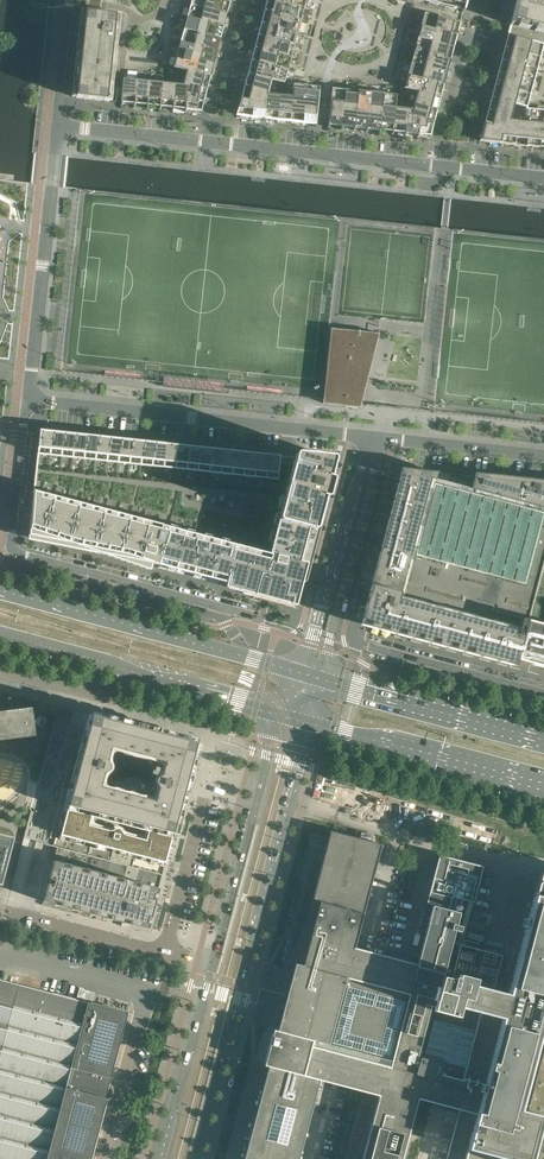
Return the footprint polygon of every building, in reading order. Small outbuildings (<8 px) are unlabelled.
[(212,0),(192,0),(191,4),(209,9),(212,0)] [(230,1),(225,0),(212,0),(209,9),(227,14),(230,1)] [(292,5),(274,0),(268,0),(265,11),(289,17),(292,5)] [(512,20),(543,29),(543,0),(517,0),(512,20)] [(206,22),(209,9),(191,4),(188,17),(206,22)] [(301,20),(304,8),(292,5),(289,17),(301,20)] [(463,20),(465,11),(447,8),(446,16),(463,20)] [(224,27),(227,14),(209,9),(206,22),(224,27)] [(115,32),(116,14),(113,14),(85,11),(76,97),(107,101),(109,84),(111,66),(113,49),(115,32)] [(285,29),(289,17),(265,11),(262,23),(285,29)] [(434,29),(437,16),(424,13),(421,26),(434,29)] [(457,35),(461,22),(437,16),(434,29),(457,35)] [(202,34),(206,22),(188,17),(184,30),(202,34)] [(298,33),(301,20),(289,17),(285,29),(298,33)] [(220,39),(224,27),(206,22),(202,34),(220,39)] [(282,42),(285,29),(262,23),(258,36),(282,42)] [(430,41),(434,29),(421,26),(418,38),(430,41)] [(294,45),(298,33),(285,29),(282,42),(294,45)] [(454,48),(457,35),(434,29),(430,41),(454,48)] [(199,47),(202,34),(184,30),(181,42),(199,47)] [(217,52),(220,39),(202,34),(199,47),(217,52)] [(527,54),(530,41),(508,35),(504,48),(527,54)] [(279,54),(282,42),(258,36),(255,48),(279,54)] [(427,54),(430,41),(418,38),(414,50),(427,54)] [(451,60),(454,48),(430,41),(427,54),(451,60)] [(543,44),(530,41),(527,54),(540,57),(543,44)] [(196,60),(199,47),(181,42),(178,55),(196,60)] [(291,57),(294,45),(282,42),(279,54),(291,57)] [(214,64),(217,52),(199,47),(196,60),(214,64)] [(275,67),(279,54),(255,48),(252,60),(275,67)] [(524,66),(527,54),(504,48),(501,60),(502,61),(524,66)] [(424,66),(427,54),(414,50),(411,63),(424,66)] [(288,70),(291,57),(279,54),(275,67),(288,70)] [(447,72),(451,60),(427,54),(424,66),(447,72)] [(537,70),(540,57),(527,54),(524,66),(537,70)] [(192,72),(196,60),(178,55),(174,67),(187,71),(192,72)] [(210,77),(214,64),(196,60),(192,72),(210,77)] [(272,79),(275,67),(252,60),(249,73),(272,79)] [(524,66),(502,61),(501,60),(498,73),(520,79),(524,66)] [(420,78),(424,66),(411,63),(408,75),(420,78)] [(444,85),(447,72),(424,66),(420,78),(444,85)] [(534,82),(537,70),(524,66),(520,79),(534,82)] [(284,83),(288,70),(275,67),(272,79),(272,80),(284,83)] [(210,77),(192,72),(187,71),(183,85),(190,86),(207,91),(210,77)] [(269,91),(272,80),(272,79),(249,73),(245,85),(269,91)] [(517,91),(520,79),(498,73),(494,85),(496,85),(517,91)] [(417,91),(420,78),(408,75),(404,88),(417,91)] [(134,104),(137,80),(123,78),(121,102),(134,104)] [(441,97),(444,85),(420,78),(417,91),(441,97)] [(531,95),(534,82),(520,79),(517,91),(531,95)] [(148,105),(150,81),(137,80),(134,104),(148,105)] [(161,107),(164,82),(150,81),(148,105),(161,107)] [(175,108),(177,84),(164,82),(161,107),(175,108)] [(307,85),(294,83),(292,96),(293,96),(306,98),(319,99),(320,86),(307,85)] [(188,110),(189,98),(190,86),(183,85),(177,84),(175,108),(188,110)] [(268,94),(269,91),(245,85),(242,98),(254,101),(266,104),(267,94),(268,94)] [(517,91),(496,85),(494,85),(491,98),(514,104),(517,91)] [(204,101),(207,91),(190,86),(189,98),(204,101)] [(344,102),(346,89),(332,88),(331,100),(344,102)] [(357,103),(358,90),(346,89),(344,102),(357,103)] [(370,105),(371,92),(358,90),(357,103),(370,105)] [(437,110),(441,97),(417,91),(414,104),(437,110)] [(527,107),(531,95),(517,91),(514,104),(515,104),(527,107)] [(383,106),(384,93),(371,92),(370,105),(383,106)] [(396,108),(397,96),(397,95),(384,93),(383,106),(395,107),(396,108)] [(278,119),(280,95),(268,94),(267,94),(266,104),(265,118),(278,119)] [(290,121),(293,96),(280,95),(278,119),(290,121)] [(303,122),(306,98),(293,96),(290,121),(303,122)] [(201,111),(204,101),(189,98),(188,110),(201,111)] [(252,117),(254,101),(242,98),(237,115),(252,117)] [(316,124),(318,108),(319,99),(306,98),(303,122),(316,124)] [(511,117),(515,104),(514,104),(491,98),(488,110),(489,111),(511,117)] [(342,126),(344,102),(331,100),(328,124),(342,126)] [(265,118),(266,104),(254,101),(252,117),(265,118)] [(354,127),(357,103),(344,102),(342,126),(354,127)] [(367,129),(370,105),(357,103),(354,127),(367,129)] [(434,122),(437,110),(414,104),(412,109),(411,116),(420,119),(434,122)] [(380,130),(383,106),(370,105),(367,129),(380,130)] [(393,132),(395,107),(383,106),(380,130),(393,132)] [(405,133),(408,109),(396,108),(395,107),(393,132),(405,133)] [(418,134),(420,119),(411,116),(412,109),(408,109),(405,133),(418,134)] [(542,124),(543,110),(531,109),(529,122),(529,123),(542,124)] [(511,117),(489,111),(488,110),(484,123),(503,128),(516,131),(517,121),(510,120),(511,117)] [(430,136),(434,122),(420,119),(418,134),(430,136)] [(527,146),(527,145),(529,123),(529,122),(517,121),(516,131),(514,145),(527,146)] [(501,143),(501,142),(503,128),(484,123),(480,141),(501,143)] [(540,148),(542,124),(529,123),(527,145),(527,146),(540,148)] [(514,145),(516,131),(503,128),(501,142),(501,143),(514,145)] [(365,364),(371,365),(379,333),(335,329),(328,399),(327,404),(360,408),(360,402),(359,375),(364,375),(365,364)] [(334,461),(40,430),(34,491),(30,532),(86,551),(152,564),(297,602),(334,461)] [(543,560),(543,480),(475,473),(474,477),(438,473),(438,472),(402,468),(361,625),(515,666),(517,661),(543,560)] [(528,620),(517,661),(530,664),(531,664),(543,668),(543,560),(528,620)] [(56,716),(14,875),(27,879),(37,841),(46,843),(162,873),(197,744),(92,717),(90,726),(86,725),(89,716),(58,708),(56,716)] [(32,736),(31,724),(31,723),(30,721),(29,709),(0,712),(0,740),(32,736)] [(436,839),(438,831),(427,828),(425,836),(436,839)] [(543,1116),(530,1112),(543,1060),(543,873),(540,872),(534,896),(528,919),(524,918),(522,926),(526,927),(521,948),(520,948),(508,994),(492,990),(501,956),(462,945),(482,867),(439,856),(427,903),(433,905),(433,906),(418,964),(401,960),(355,948),(382,845),(330,831),(293,970),(287,996),(278,1031),(273,1029),(264,1065),(268,1066),(243,1158),(299,1158),(320,1080),(369,1093),(379,1096),(362,1158),(402,1158),(418,1099),(459,1110),(446,1158),(532,1158),(543,1116)] [(14,838),(0,834),(0,885),(1,885),(14,838)] [(49,883),(43,904),(130,927),(131,924),(149,928),(163,876),(58,849),(50,878),(55,879),(53,884),(49,883)] [(104,1099),(108,1100),(109,1099),(103,1097),(106,1089),(108,1078),(109,1078),(127,1013),(0,980),(0,1158),(88,1158),(104,1099)]
